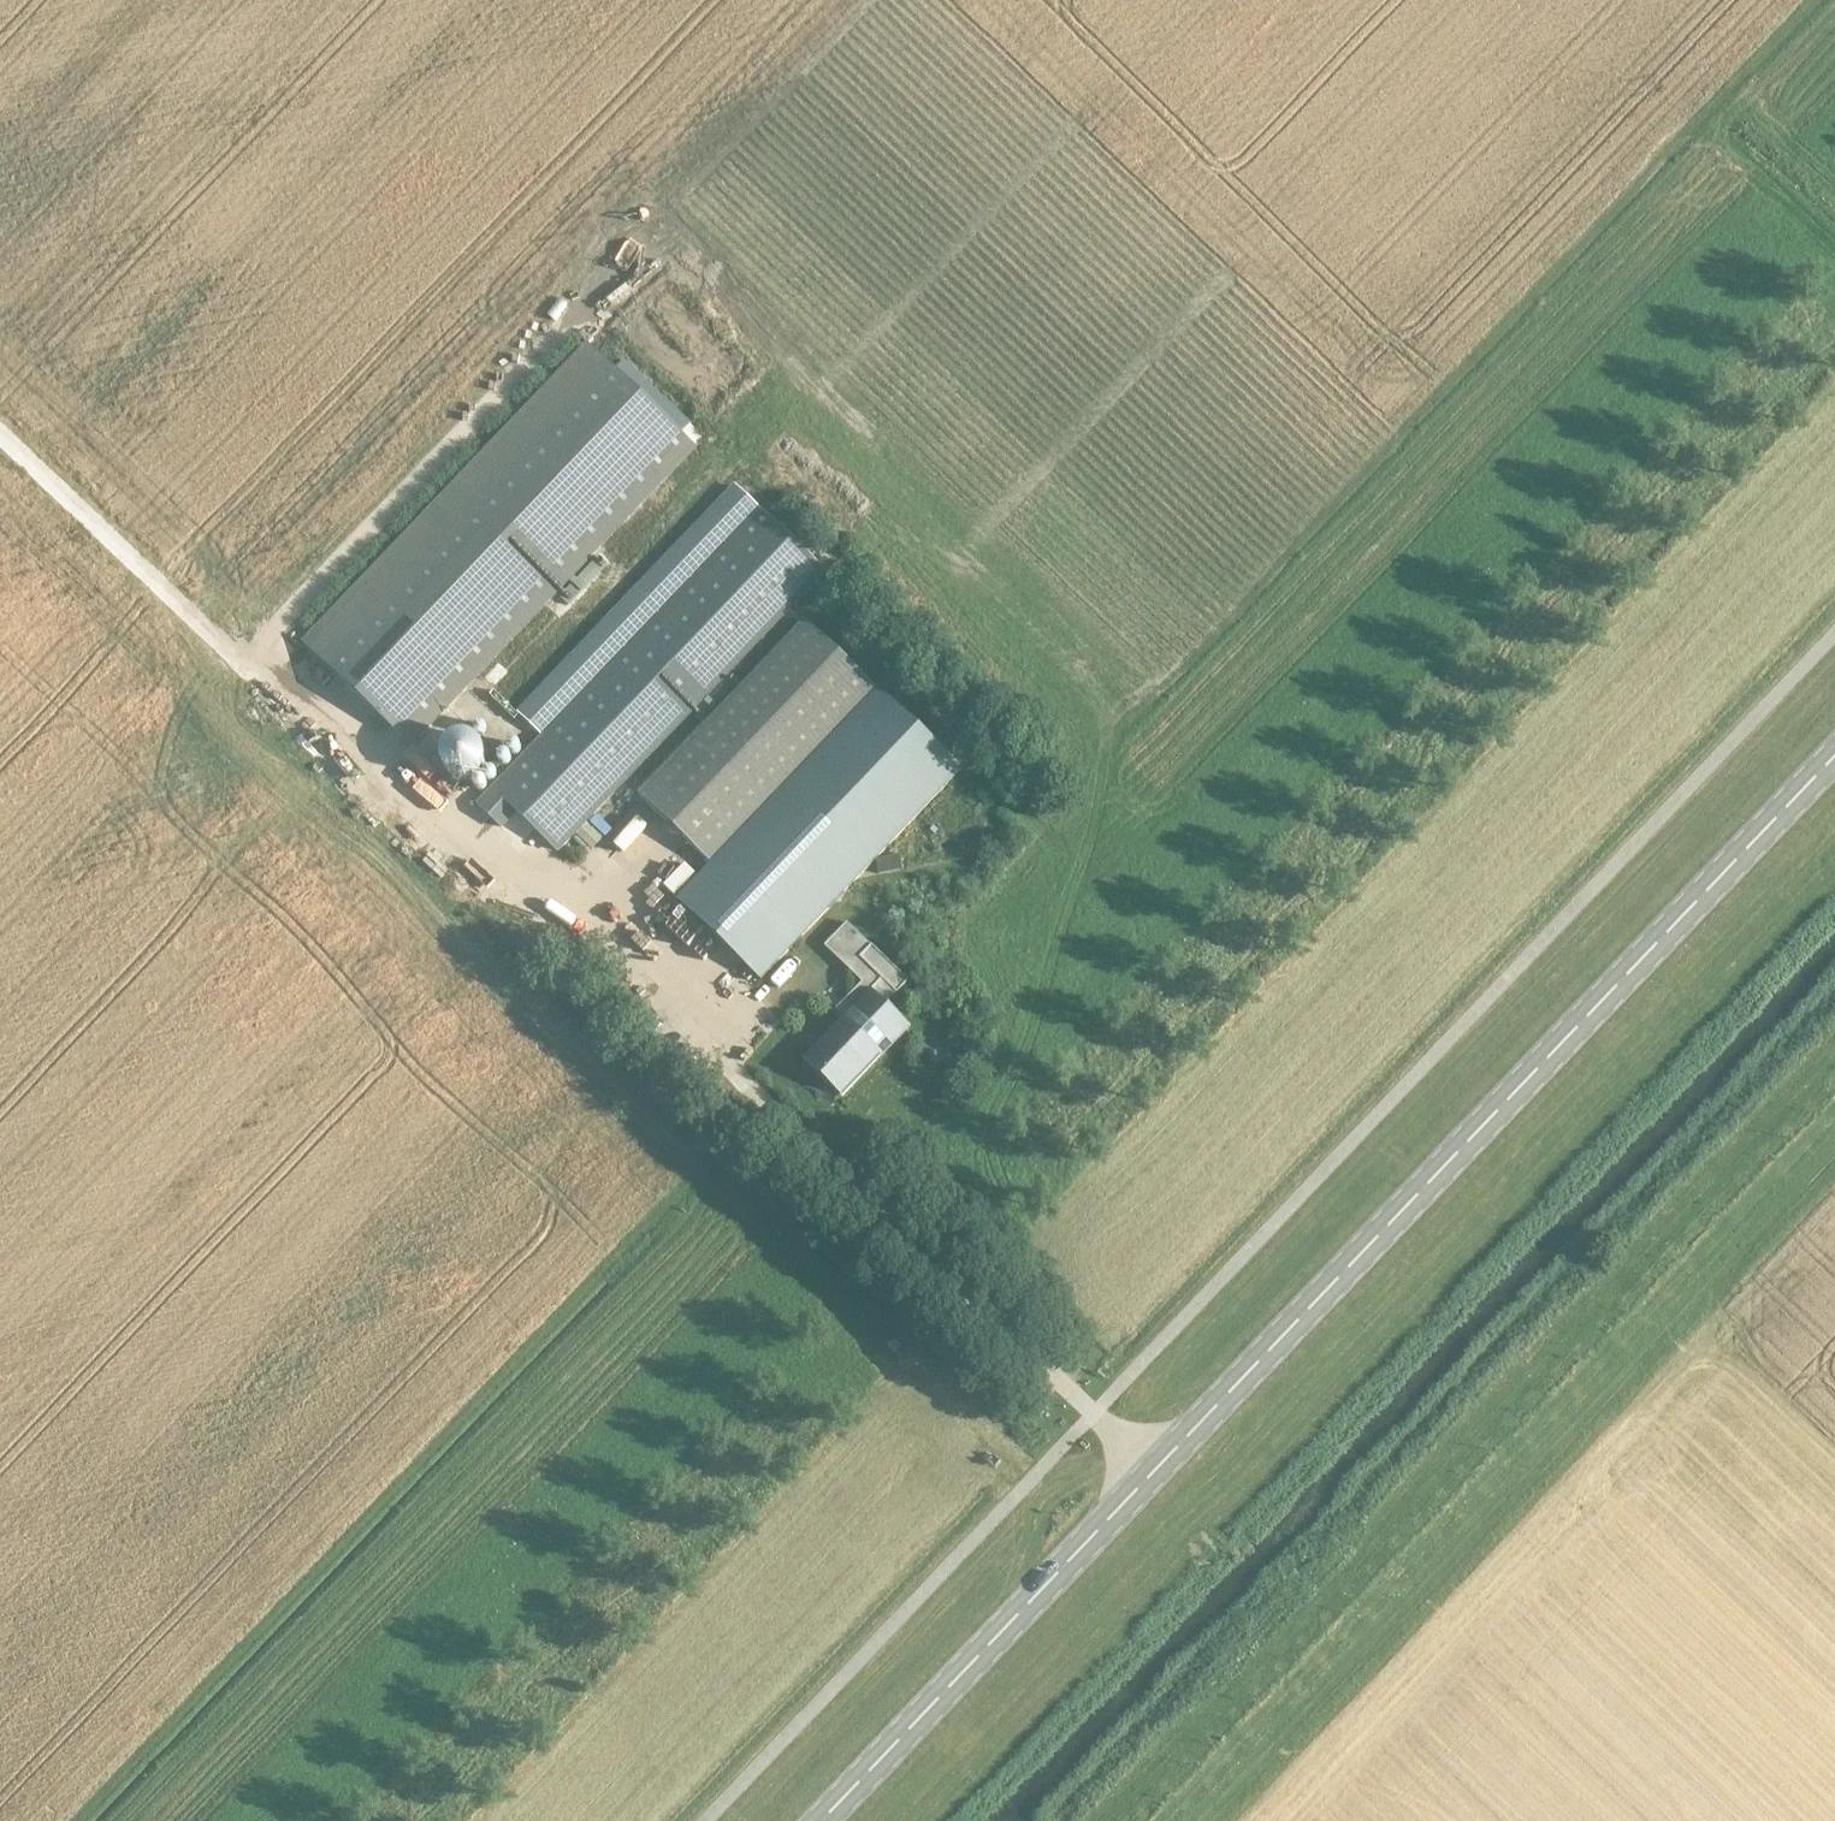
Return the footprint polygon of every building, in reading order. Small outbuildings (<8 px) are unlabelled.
[(590,348),(306,645),(411,745),(695,448),(590,348)] [(516,812),(557,852),(825,572),(761,511),(479,807),(501,828),(516,812)] [(709,863),(676,897),(760,977),(960,767),(878,691),(806,623),(640,797),(709,863)] [(467,724),(438,746),(461,776),(477,764),(467,750),(479,740),(467,724)] [(658,855),(672,839),(660,828),(646,845),(658,855)] [(888,857),(876,859),(879,875),(891,873),(888,857)] [(879,927),(868,936),(882,953),(893,943),(879,927)] [(834,1077),(837,1073),(852,1088),(909,1029),(886,1007),(909,983),(872,947),(860,959),(881,980),(856,1007),(861,1012),(850,1023),(845,1018),(814,1051),(824,1060),(820,1064),(834,1077)]
